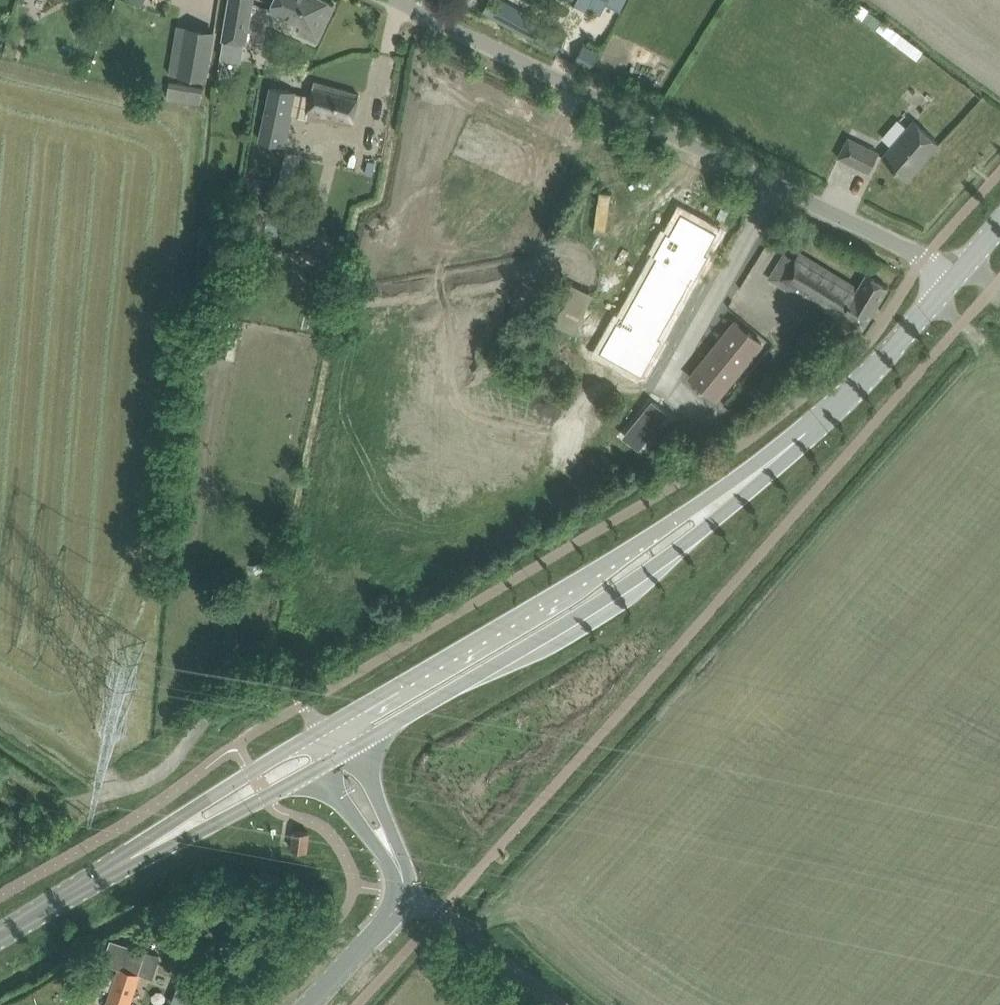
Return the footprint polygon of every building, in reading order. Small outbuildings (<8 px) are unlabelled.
[(253,0),(230,0),(220,57),(242,60),(245,43),(246,43),(253,3),(253,0)] [(302,23),(299,30),(318,39),(335,4),(328,0),(274,0),(270,8),(302,23)] [(484,11),(558,51),(568,32),(557,26),(556,29),(551,26),(546,23),(538,19),(531,15),(526,13),(503,0),(489,0),(488,3),(484,11)] [(601,13),(606,4),(608,0),(574,0),(601,13)] [(608,5),(622,12),(628,0),(610,0),(608,5)] [(187,27),(179,73),(207,78),(214,31),(187,27)] [(585,40),(574,60),(580,63),(591,69),(600,51),(601,49),(585,40)] [(262,132),(261,141),(287,146),(294,114),(306,117),(306,118),(353,124),(359,93),(315,80),(311,95),(272,87),(262,132)] [(205,87),(170,82),(168,100),(202,105),(205,87)] [(908,179),(940,143),(914,120),(882,156),(908,179)] [(870,172),(879,152),(849,137),(839,157),(870,172)] [(621,316),(601,352),(642,374),(662,338),(661,338),(659,337),(692,276),(694,277),(696,278),(709,255),(706,253),(705,253),(717,232),(682,212),(670,233),(667,232),(654,255),(658,257),(624,317),(621,316)] [(859,289),(800,252),(795,258),(786,253),(771,278),(860,332),(888,286),(868,274),(859,289)] [(538,316),(577,334),(595,295),(556,277),(538,316)] [(692,378),(719,400),(764,343),(737,321),(692,378)] [(631,428),(625,435),(640,447),(638,448),(639,449),(649,437),(652,432),(657,436),(668,423),(663,419),(668,413),(653,400),(652,400),(637,419),(637,420),(631,428)] [(295,830),(292,849),(307,850),(309,832),(295,830)] [(103,963),(105,964),(117,968),(105,1004),(130,1004),(141,974),(140,973),(147,951),(118,941),(111,939),(103,963)] [(174,1003),(180,1004),(189,1004),(200,976),(186,970),(182,981),(178,993),(174,1003)]
